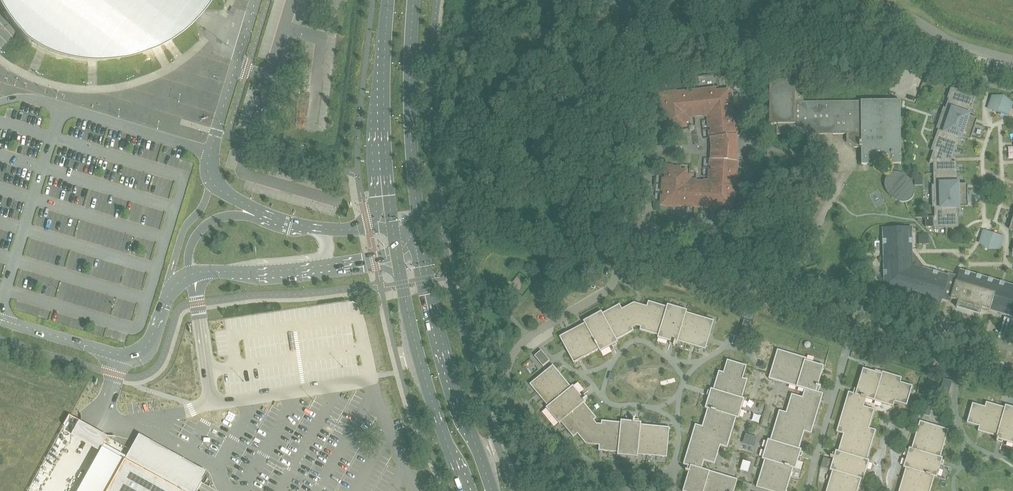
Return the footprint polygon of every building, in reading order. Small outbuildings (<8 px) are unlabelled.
[(0,7),(2,11),(3,14),(6,17),(8,21),(10,24),(12,26),(15,29),(17,32),(20,35),(22,37),(25,39),(28,42),(31,44),(32,45),(33,46),(37,48),(41,50),(45,52),(49,54),(53,56),(57,57),(61,59),(66,60),(70,62),(71,62),(74,63),(79,64),(83,64),(88,65),(92,66),(97,66),(101,66),(106,66),(110,66),(115,66),(119,65),(124,65),(128,64),(133,63),(137,62),(141,61),(146,60),(150,59),(154,57),(155,56),(158,55),(162,53),(164,52),(166,51),(168,50),(170,49),(173,47),(177,45),(177,44),(181,42),(184,39),(187,36),(191,34),(194,31),(197,27),(200,24),(202,21),(204,19),(205,17),(207,14),(209,11),(210,10),(212,6),(214,3),(215,0),(0,0),(0,6),(0,7)] [(678,69),(676,53),(666,54),(668,70),(678,69)] [(898,173),(898,164),(901,164),(901,101),(861,101),(861,102),(803,102),(803,81),(795,81),(769,81),(770,125),(777,125),(777,135),(847,134),(847,141),(855,148),(861,148),(862,165),(892,164),(892,173),(891,174),(890,175),(888,176),(887,177),(887,178),(886,179),(886,180),(885,181),(885,182),(885,183),(885,185),(885,186),(885,187),(885,189),(886,190),(887,191),(888,193),(889,194),(890,195),(891,197),(892,198),(893,199),(895,200),(896,200),(898,201),(899,202),(901,202),(902,202),(904,202),(905,202),(907,202),(908,202),(909,201),(910,200),(911,200),(912,199),(913,198),(914,197),(914,196),(914,194),(915,193),(915,192),(915,190),(914,189),(914,187),(913,186),(913,184),(912,183),(911,181),(910,180),(909,179),(908,177),(906,176),(905,175),(903,175),(902,174),(900,173),(898,173)] [(933,151),(929,163),(957,162),(952,162),(952,158),(953,158),(962,133),(971,136),(976,122),(966,119),(971,106),(971,107),(972,107),(976,95),(975,95),(975,97),(951,89),(952,87),(951,87),(947,98),(948,99),(948,98),(949,99),(946,108),(944,107),(936,129),(938,129),(931,150),(933,151)] [(699,91),(693,92),(694,103),(695,114),(698,114),(698,116),(709,114),(710,127),(711,127),(712,131),(711,131),(711,139),(736,136),(734,111),(732,111),(732,107),(733,107),(732,93),(729,94),(729,90),(716,91),(716,89),(699,90),(699,91)] [(662,107),(663,121),(664,121),(665,125),(664,125),(664,132),(680,130),(680,128),(686,127),(686,123),(689,123),(688,117),(695,116),(695,114),(694,103),(693,92),(693,91),(676,93),(670,93),(670,95),(661,96),(661,103),(663,103),(663,107),(662,107)] [(998,112),(1003,97),(993,97),(993,110),(998,112)] [(1012,103),(1003,97),(998,112),(1004,114),(1012,103)] [(712,148),(712,158),(737,160),(737,148),(736,136),(711,139),(712,148)] [(733,189),(734,185),(735,185),(737,160),(712,158),(711,166),(712,166),(712,170),(711,170),(710,183),(699,182),(699,183),(696,183),(695,194),(696,194),(695,205),(701,206),(701,207),(718,208),(718,206),(731,207),(731,203),(734,203),(735,189),(733,189)] [(798,168),(807,168),(807,159),(799,159),(798,168)] [(957,188),(957,162),(929,163),(933,163),(934,185),(932,185),(932,207),(934,207),(935,217),(934,217),(933,217),(933,230),(934,230),(934,228),(959,227),(959,229),(959,216),(958,216),(958,217),(958,203),(967,203),(967,196),(967,195),(967,188),(957,188)] [(695,207),(695,205),(696,194),(695,194),(696,183),(696,182),(689,181),(689,175),(687,175),(687,171),(680,170),(681,168),(665,167),(664,174),(666,174),(665,178),(664,178),(663,191),(664,192),(664,196),(663,195),(662,203),(672,203),(672,205),(677,205),(695,207)] [(746,208),(757,209),(759,194),(747,194),(746,208)] [(940,303),(943,296),(949,276),(924,268),(924,267),(913,253),(912,253),(912,228),(883,228),(884,251),(887,251),(887,264),(884,264),(885,282),(886,282),(889,287),(889,288),(907,293),(919,296),(919,297),(940,303)] [(980,243),(989,249),(993,234),(988,232),(980,243)] [(920,235),(920,244),(929,244),(929,234),(920,235)] [(999,236),(993,234),(989,249),(999,249),(999,236)] [(958,278),(949,276),(943,296),(959,301),(957,308),(980,314),(982,308),(990,310),(995,293),(1005,296),(1009,284),(960,270),(958,278)] [(990,310),(1012,317),(1012,286),(1009,284),(1005,296),(995,293),(990,310)] [(559,337),(574,364),(599,350),(600,352),(612,346),(613,348),(617,345),(616,343),(618,342),(617,340),(634,331),(632,328),(636,326),(641,327),(640,330),(658,336),(657,338),(670,342),(670,344),(675,346),(676,343),(677,344),(678,342),(706,350),(714,321),(687,313),(687,310),(667,304),(667,307),(648,301),(647,306),(634,303),(622,309),(620,304),(603,313),(602,311),(583,321),(584,323),(559,337)] [(745,321),(740,336),(748,339),(752,323),(745,321)] [(732,345),(745,348),(747,340),(735,336),(732,345)] [(769,379),(776,381),(805,390),(803,397),(792,394),(786,413),(779,411),(770,440),(768,439),(762,459),(764,460),(756,487),(768,490),(787,490),(793,469),(796,469),(799,457),(802,457),(803,453),(801,452),(802,450),(799,449),(804,432),(811,434),(823,394),(818,392),(820,388),(821,388),(821,387),(818,386),(824,366),(806,361),(806,358),(777,350),(769,379)] [(541,351),(535,356),(543,366),(550,361),(541,351)] [(747,366),(727,360),(724,373),(719,371),(713,390),(711,389),(710,391),(708,391),(707,395),(709,396),(705,409),(707,409),(702,427),(695,424),(683,465),(688,466),(687,470),(686,470),(686,471),(689,472),(683,490),(734,490),(738,480),(702,469),(704,461),(715,464),(721,446),(727,448),(736,418),(739,419),(744,399),(742,398),(748,380),(743,379),(747,366)] [(667,458),(670,428),(641,425),(642,422),(639,422),(639,420),(634,419),(633,422),(621,420),(621,423),(602,421),(597,424),(594,420),(597,418),(584,403),(586,402),(585,401),(587,399),(583,395),(581,396),(573,386),(571,387),(553,365),(530,384),(548,407),(546,408),(559,424),(561,423),(573,437),(577,434),(586,444),(599,446),(599,451),(618,453),(618,455),(638,457),(638,455),(667,458)] [(861,480),(864,480),(870,461),(867,460),(876,430),(869,428),(875,410),(864,407),(866,399),(893,407),(895,402),(907,406),(913,386),(900,383),(902,378),(882,372),(881,374),(863,369),(857,389),(855,388),(853,393),(848,392),(836,432),(843,434),(838,451),(836,451),(835,453),(833,452),(832,456),(831,456),(831,458),(834,459),(830,470),(832,471),(826,490),(858,490),(861,480)] [(939,395),(947,398),(951,382),(944,380),(939,395)] [(934,405),(925,402),(921,415),(930,418),(934,405)] [(1005,405),(1005,408),(986,402),(985,407),(972,404),(967,423),(979,427),(978,431),(996,437),(996,439),(997,439),(996,442),(998,443),(998,442),(1002,443),(1003,441),(1012,444),(1012,407),(1005,405)] [(949,430),(920,421),(912,449),(909,448),(903,468),(906,469),(899,490),(931,490),(935,477),(937,478),(941,465),(943,466),(944,461),(942,460),(943,458),(941,457),(949,430)] [(746,435),(743,445),(754,449),(758,439),(746,435)] [(150,490),(182,490),(187,484),(164,471),(159,480),(126,462),(118,475),(119,475),(120,473),(150,490)] [(661,478),(658,486),(670,489),(672,482),(661,478)]
